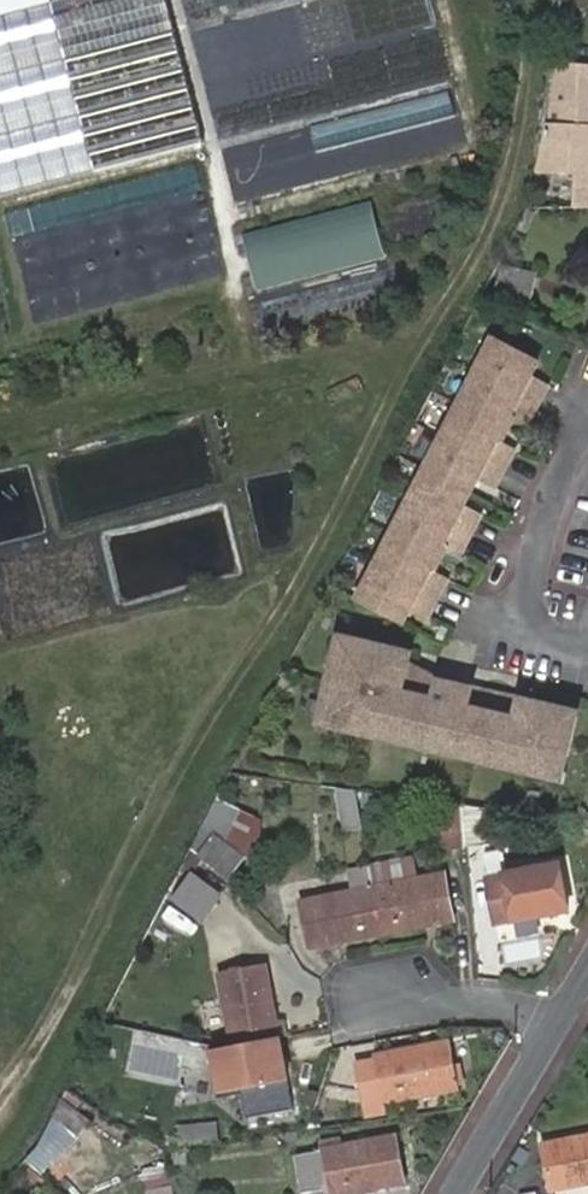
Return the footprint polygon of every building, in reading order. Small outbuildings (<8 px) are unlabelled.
[(53,0),(0,0),(0,14),(53,0)] [(580,172),(587,172),(587,61),(564,60),(542,170),(580,172)] [(580,206),(587,206),(587,172),(580,172),(580,206)] [(370,203),(241,238),(256,295),(385,260),(370,203)] [(536,270),(502,262),(494,298),(528,305),(536,270)] [(535,365),(492,342),(360,594),(402,616),(409,603),(426,612),(435,594),(445,575),(429,566),(442,541),(459,549),(469,530),(478,512),(462,503),(476,478),(492,487),(502,468),(512,449),(495,440),(508,415),(525,424),(545,387),(528,378),(535,365)] [(340,633),(320,719),(370,731),(478,757),(532,770),(561,777),(577,711),(518,697),(516,707),(510,706),(512,696),(477,687),(475,691),(470,689),(471,685),(437,678),(431,673),(425,680),(405,675),(408,662),(410,650),(340,633)] [(431,673),(408,662),(405,675),(425,680),(431,673)] [(355,789),(336,786),(344,830),(362,827),(355,789)] [(360,789),(358,805),(372,807),(375,792),(360,789)] [(220,796),(203,829),(212,836),(222,843),(243,857),(264,829),(242,813),(220,796)] [(488,845),(486,808),(461,805),(462,806),(465,848),(488,845)] [(441,849),(465,848),(462,806),(437,808),(441,849)] [(212,836),(198,856),(228,877),(243,857),(222,843),(212,836)] [(495,925),(567,911),(557,865),(487,878),(495,925)] [(373,886),(369,867),(351,871),(355,891),(303,900),(311,947),(382,934),(373,886)] [(373,886),(382,934),(453,920),(444,874),(373,886)] [(175,900),(204,920),(220,896),(191,877),(175,900)] [(223,969),(234,1042),(281,1034),(270,963),(223,969)] [(281,1034),(234,1042),(245,1115),(292,1108),(281,1034)] [(363,1106),(456,1088),(447,1043),(355,1060),(363,1106)] [(216,1117),(178,1121),(180,1140),(218,1135),(216,1117)] [(78,1141),(50,1118),(35,1147),(25,1158),(42,1176),(78,1141)] [(404,1183),(394,1135),(324,1148),(294,1153),(302,1193),(309,1193),(331,1190),(332,1193),(343,1193),(404,1183)] [(542,1146),(551,1191),(587,1184),(587,1138),(542,1146)] [(150,1187),(151,1193),(173,1193),(171,1183),(169,1173),(148,1177),(150,1187)]
